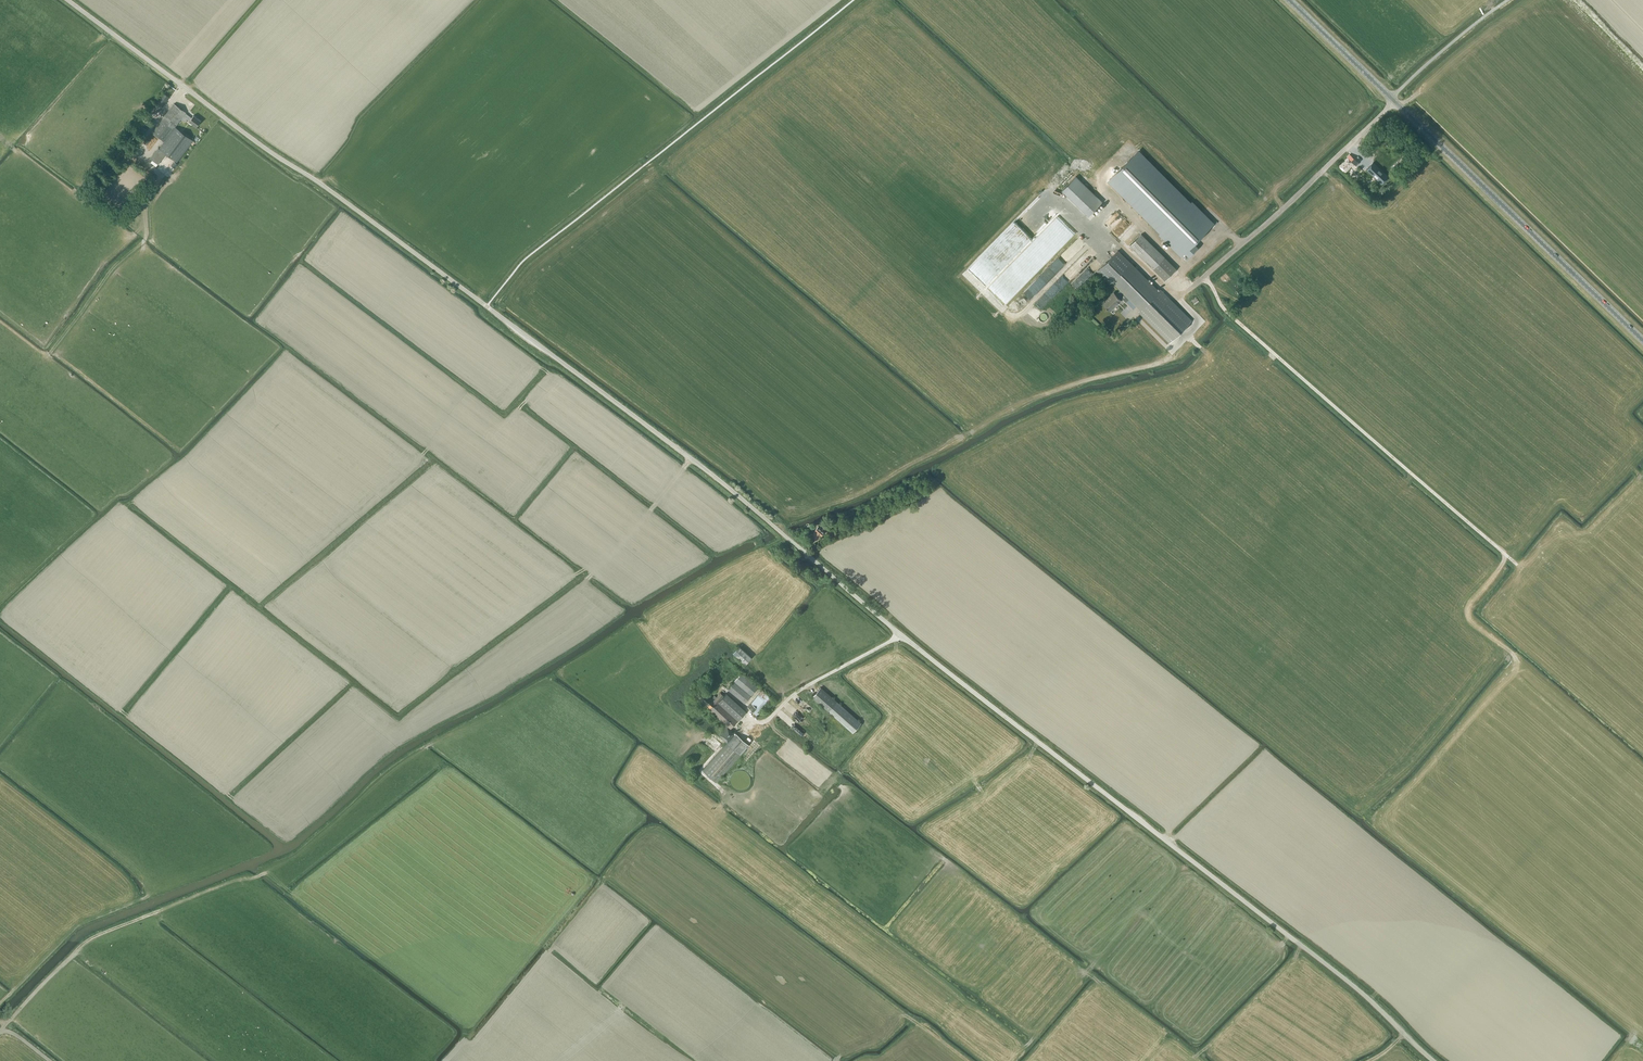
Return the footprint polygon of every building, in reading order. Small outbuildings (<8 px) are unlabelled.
[(164,93),(157,103),(162,107),(170,97),(164,93)] [(186,112),(176,105),(174,103),(152,132),(164,141),(159,148),(158,148),(150,158),(157,164),(166,154),(177,162),(193,140),(175,127),(181,119),(185,122),(187,119),(189,121),(196,127),(201,121),(193,115),(192,118),(186,113),(186,112)] [(1384,139),(1380,135),(1374,141),(1378,145),(1384,139)] [(1365,146),(1360,151),(1368,159),(1373,154),(1365,146)] [(1138,152),(1109,180),(1161,232),(1160,233),(1182,255),(1184,257),(1184,258),(1185,258),(1186,258),(1187,258),(1187,257),(1187,256),(1187,255),(1189,256),(1198,247),(1194,243),(1200,237),(1213,224),(1191,202),(1190,204),(1182,196),(1138,152)] [(1345,171),(1354,163),(1356,165),(1359,163),(1350,154),(1347,157),(1348,158),(1340,166),(1345,171)] [(1373,162),(1366,169),(1382,184),(1388,176),(1373,162)] [(1102,202),(1076,176),(1062,190),(1089,216),(1102,202)] [(1049,243),(1062,230),(1053,221),(1048,226),(1052,229),(1049,232),(1052,235),(1046,241),(1049,243)] [(1165,280),(1177,269),(1142,234),(1130,245),(1165,280)] [(1161,289),(1159,291),(1117,250),(1096,271),(1110,284),(1112,281),(1120,290),(1116,294),(1114,292),(1103,303),(1110,311),(1122,298),(1126,302),(1130,299),(1140,310),(1138,312),(1169,342),(1191,321),(1169,300),(1170,298),(1161,289)] [(822,535),(825,532),(819,526),(815,530),(816,530),(812,535),(817,539),(821,535),(822,535)] [(745,664),(751,657),(739,646),(733,653),(745,664)] [(744,703),(758,687),(742,673),(728,689),(744,703)] [(853,732),(862,723),(821,687),(812,697),(853,732)] [(724,695),(720,692),(713,701),(700,689),(695,694),(710,708),(708,709),(727,726),(719,735),(722,738),(727,743),(703,770),(716,782),(749,745),(735,733),(735,734),(732,731),(732,730),(730,729),(746,711),(726,693),(724,695)] [(757,715),(772,698),(762,689),(754,700),(747,707),(757,715)] [(740,790),(741,790),(742,790),(743,790),(744,789),(745,789),(746,789),(746,788),(747,788),(747,787),(748,786),(749,786),(749,785),(750,784),(750,783),(750,782),(750,781),(750,780),(750,779),(750,778),(750,777),(750,776),(749,775),(749,774),(748,774),(748,773),(747,772),(746,772),(746,771),(745,771),(744,771),(744,770),(743,770),(741,770),(740,770),(739,770),(737,770),(736,771),(735,771),(734,772),(733,772),(733,773),(732,774),(731,775),(731,776),(731,777),(730,777),(730,778),(730,779),(730,780),(730,781),(730,782),(730,783),(731,783),(731,784),(731,785),(732,786),(732,787),(733,787),(733,788),(734,788),(736,789),(737,789),(738,790),(739,790),(740,790)]
